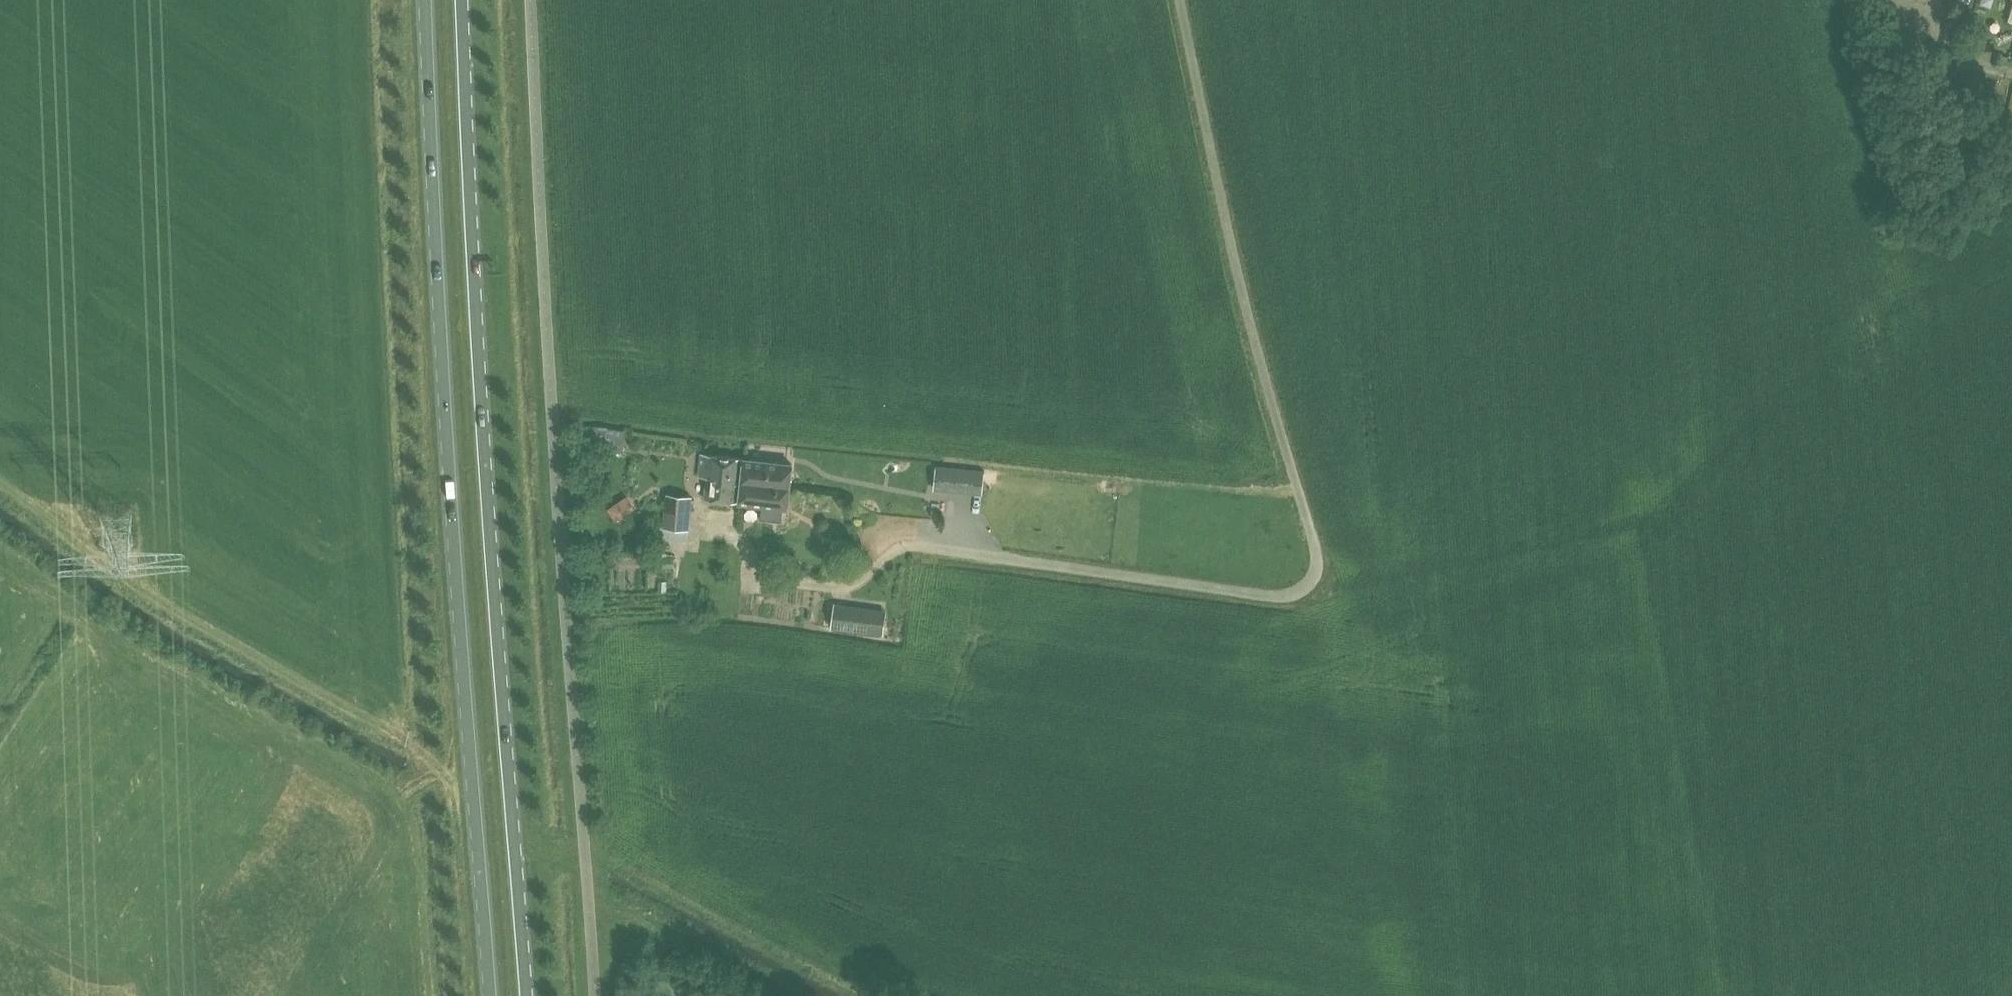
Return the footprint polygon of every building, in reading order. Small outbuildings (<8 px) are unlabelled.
[(1999,170),(2010,192),(2011,191),(2011,164),(1999,170)] [(589,425),(587,449),(623,451),(625,432),(625,428),(589,425)] [(704,496),(739,500),(741,479),(744,457),(743,457),(743,456),(701,452),(698,475),(707,476),(704,496)] [(744,457),(741,479),(789,484),(791,462),(744,457)] [(936,463),(933,489),(982,494),(984,468),(936,463)] [(741,479),(739,500),(787,505),(789,484),(741,479)] [(655,536),(662,536),(687,539),(688,528),(689,528),(692,494),(666,492),(663,525),(657,524),(655,536)] [(607,508),(619,526),(631,518),(627,511),(633,507),(626,496),(607,508)] [(887,608),(834,601),(831,626),(884,633),(887,608)]
